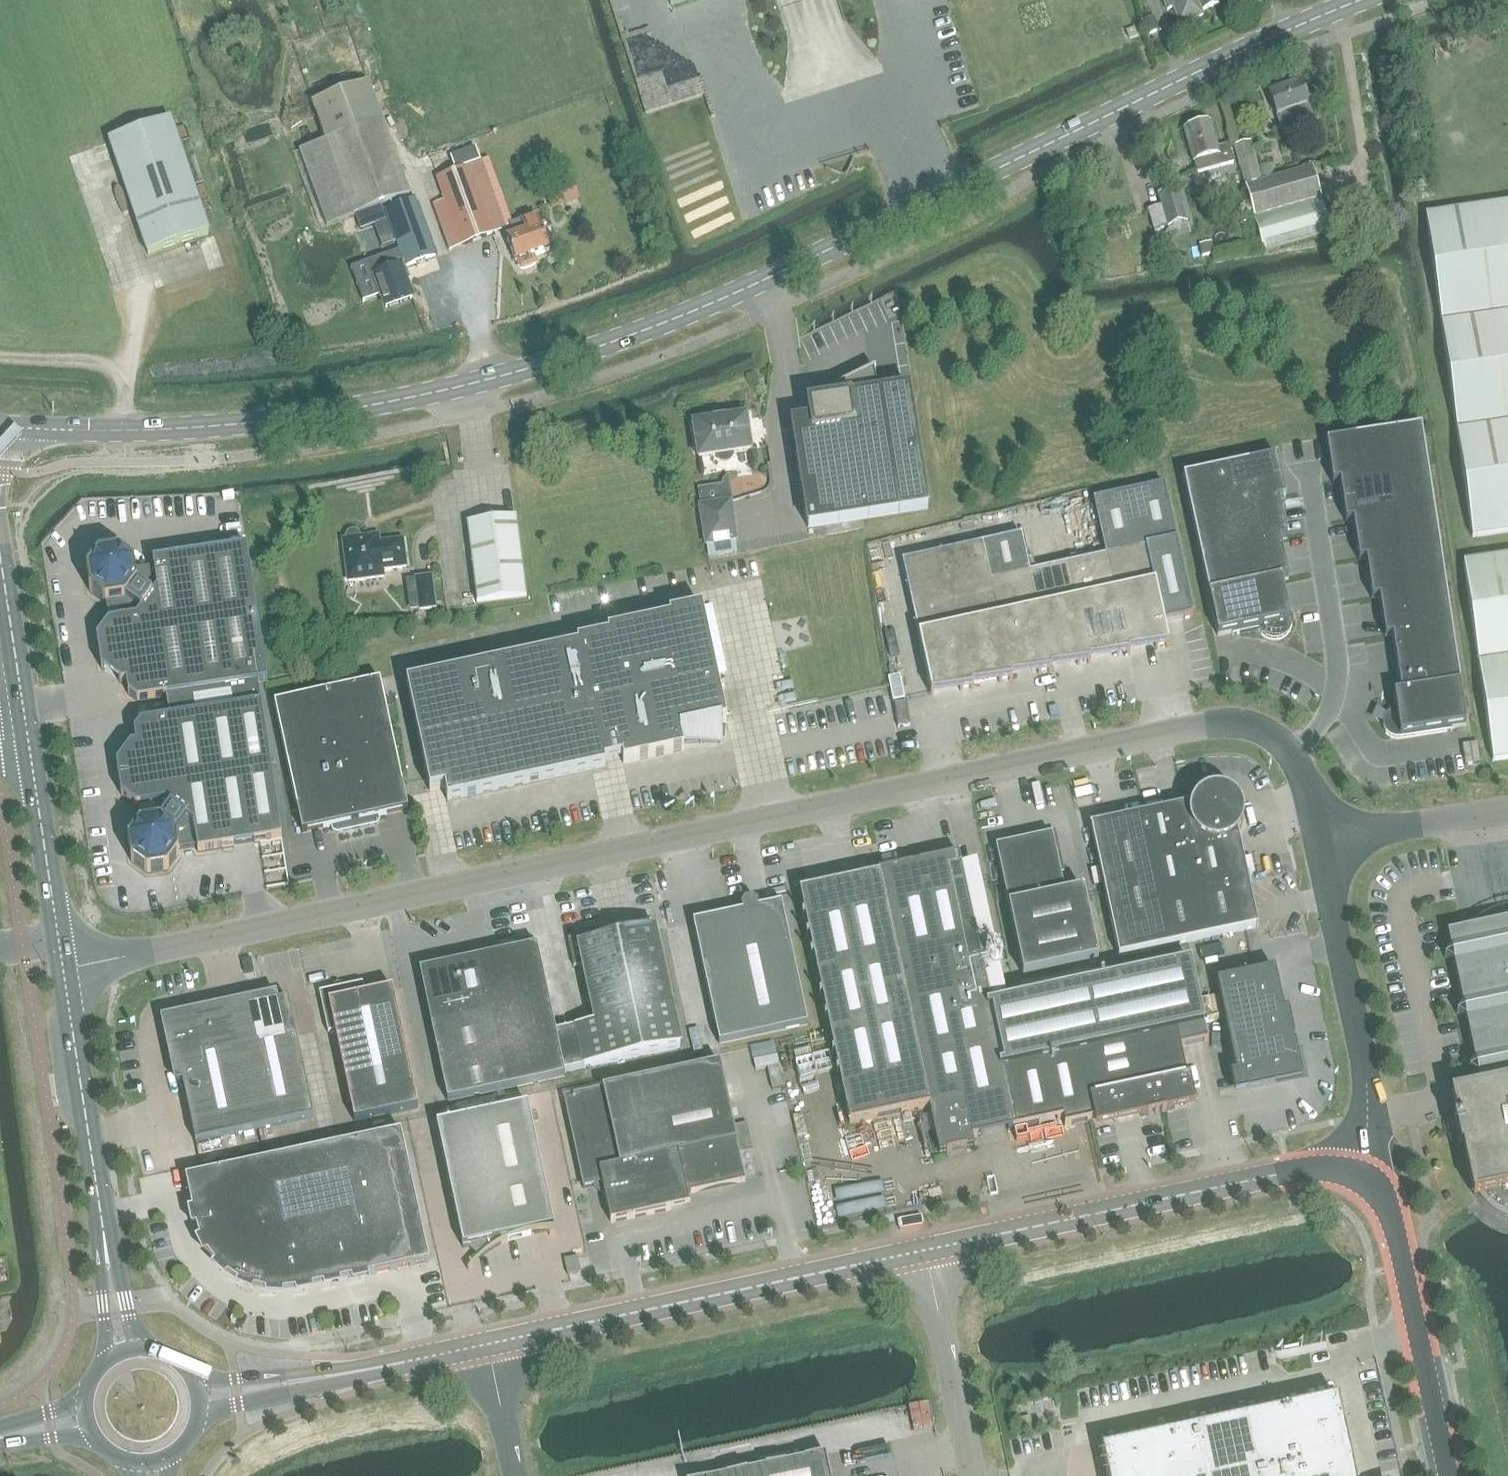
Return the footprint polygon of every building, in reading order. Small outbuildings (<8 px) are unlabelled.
[(1167,11),(1174,8),(1179,24),(1202,16),(1201,12),(1219,5),(1217,0),(1163,0),(1167,11)] [(1152,18),(1144,21),(1150,35),(1157,32),(1152,18)] [(1268,95),(1282,132),(1313,121),(1307,106),(1305,100),(1309,99),(1305,88),(1301,89),(1299,84),(1268,95)] [(370,85),(314,106),(328,144),(301,154),(331,233),(358,223),(384,213),(386,213),(401,251),(406,266),(433,256),(370,85)] [(109,141),(147,255),(209,234),(170,120),(109,141)] [(1218,149),(1211,123),(1185,130),(1197,173),(1223,166),(1233,163),(1228,146),(1225,147),(1218,149)] [(1234,146),(1246,187),(1265,252),(1330,233),(1311,168),(1262,182),(1250,142),(1234,146)] [(444,201),(433,206),(449,250),(505,229),(488,185),(480,162),(435,178),(444,201)] [(572,179),(558,184),(565,204),(579,199),(572,179)] [(1164,195),(1158,196),(1161,206),(1147,210),(1153,232),(1168,228),(1169,232),(1171,239),(1190,234),(1179,190),(1172,192),(1164,195)] [(1435,284),(1472,537),(1507,531),(1507,204),(1425,216),(1435,284)] [(358,223),(361,231),(374,226),(383,248),(396,243),(384,213),(358,223)] [(525,269),(532,266),(537,262),(535,256),(536,255),(548,251),(535,217),(509,226),(513,237),(507,240),(515,263),(516,262),(519,269),(525,269)] [(1199,247),(1203,259),(1214,256),(1211,244),(1199,247)] [(401,251),(369,262),(377,284),(386,308),(410,299),(417,296),(406,266),(401,251)] [(791,424),(808,528),(899,514),(928,509),(909,388),(880,393),(877,393),(874,372),(875,371),(875,370),(826,394),(826,395),(831,393),(832,400),(807,404),(810,421),(791,424)] [(714,420),(714,422),(693,425),(699,459),(716,456),(718,459),(720,462),(723,463),(726,463),(729,462),(732,460),(733,457),(733,454),(751,451),(746,417),(725,420),(725,418),(714,420)] [(1332,484),(1339,483),(1427,470),(1421,428),(1326,443),(1332,484)] [(1192,519),(1279,500),(1286,499),(1277,457),(1183,478),(1192,519)] [(1345,523),(1353,522),(1433,510),(1427,470),(1339,483),(1345,523)] [(731,510),(731,507),(733,506),(733,505),(733,501),(729,476),(727,476),(722,483),(722,485),(698,489),(701,511),(707,545),(736,540),(735,537),(734,537),(732,525),(734,525),(733,522),(732,522),(730,510),(731,510)] [(1096,499),(1108,556),(1129,650),(1135,649),(1135,648),(1149,645),(1149,646),(1155,644),(1156,649),(1158,648),(1158,645),(1165,643),(1166,647),(1169,647),(1169,645),(1168,645),(1164,623),(1196,616),(1167,484),(1096,499)] [(1192,519),(1200,559),(1280,541),(1287,539),(1279,500),(1192,519)] [(1359,561),(1366,560),(1439,549),(1433,510),(1353,522),(1359,561)] [(478,604),(477,604),(477,605),(527,599),(527,598),(526,598),(516,519),(517,519),(517,518),(509,519),(509,520),(475,524),(475,523),(467,524),(467,525),(468,525),(478,604)] [(379,536),(361,538),(361,535),(358,533),(354,531),(350,532),(347,534),(345,538),(346,540),(343,541),(348,582),(386,577),(385,571),(407,569),(403,540),(380,543),(379,536)] [(1022,536),(983,544),(991,582),(1011,676),(1017,674),(1031,671),(1037,670),(1038,674),(1041,674),(1041,672),(1041,671),(1048,669),(1049,673),(1052,672),(1050,667),(1030,573),(1022,536)] [(1200,559),(1209,598),(1281,582),(1288,580),(1280,541),(1200,559)] [(1011,676),(991,582),(983,544),(902,562),(931,695),(934,695),(933,690),(939,689),(953,686),(953,687),(960,686),(960,690),(963,690),(963,689),(963,687),(970,686),(971,690),(973,689),(972,684),(978,683),(978,682),(992,679),(992,680),(998,678),(999,683),(1002,682),(1002,681),(1001,679),(1009,677),(1010,681),(1013,681),(1011,676)] [(138,702),(166,698),(257,684),(267,682),(247,548),(209,553),(210,555),(190,558),(190,556),(153,562),(154,568),(136,571),(135,565),(118,554),(98,557),(86,573),(90,593),(106,604),(113,603),(116,622),(109,623),(97,639),(101,670),(121,684),(126,683),(128,695),(138,702)] [(1372,600),(1379,599),(1445,589),(1439,549),(1366,560),(1372,600)] [(1108,556),(1069,565),(1089,659),(1096,657),(1095,657),(1110,654),(1116,653),(1116,657),(1119,657),(1119,655),(1119,654),(1126,652),(1127,656),(1130,655),(1130,654),(1129,654),(1129,650),(1108,556)] [(1492,762),(1507,760),(1507,556),(1463,563),(1492,762)] [(1069,565),(1030,573),(1050,667),(1057,666),(1056,665),(1070,662),(1071,663),(1077,661),(1077,666),(1080,665),(1080,664),(1080,662),(1087,660),(1088,664),(1091,664),(1089,659),(1069,565)] [(419,611),(436,608),(432,578),(415,581),(419,611)] [(1281,582),(1209,598),(1217,636),(1232,633),(1232,635),(1258,630),(1261,635),(1266,638),(1271,640),(1277,640),(1282,638),(1287,635),(1290,631),(1292,625),(1292,619),(1288,604),(1287,604),(1281,582)] [(1385,638),(1392,637),(1451,628),(1445,589),(1379,599),(1385,638)] [(623,764),(684,751),(682,744),(720,742),(719,723),(726,722),(702,608),(669,615),(670,619),(607,632),(608,636),(577,643),(578,647),(407,684),(430,792),(445,789),(447,802),(605,768),(603,755),(621,751),(623,764)] [(1392,637),(1401,694),(1460,685),(1451,628),(1392,637)] [(380,682),(327,693),(357,831),(377,826),(379,823),(378,817),(408,811),(380,682)] [(257,684),(166,698),(169,720),(141,724),(134,733),(136,745),(131,746),(116,766),(121,796),(137,808),(145,808),(148,825),(140,827),(128,843),(131,863),(147,874),(167,871),(179,855),(178,850),(197,847),(198,853),(282,840),(257,684)] [(1460,685),(1401,694),(1394,695),(1396,709),(1388,712),(1385,717),(1383,722),(1383,728),(1386,733),(1390,737),(1395,739),(1452,731),(1451,729),(1466,727),(1460,685)] [(357,831),(327,693),(274,704),(302,833),(330,828),(331,833),(335,835),(357,831)] [(1194,804),(1144,815),(1162,901),(1248,883),(1237,832),(1241,822),(1241,812),(1235,801),(1226,794),(1214,792),(1201,797),(1194,804)] [(1172,946),(1162,901),(1144,815),(1090,827),(1119,958),(1172,946)] [(996,847),(1023,976),(1098,960),(1083,891),(1065,895),(1053,844),(1044,837),(996,847)] [(878,872),(879,876),(900,970),(980,953),(961,868),(961,867),(959,855),(878,872)] [(929,1108),(939,1154),(974,1146),(972,1139),(1018,1129),(1005,1069),(1082,1053),(1177,1032),(1180,1047),(1208,1041),(1191,963),(1005,1003),(976,865),(961,868),(980,953),(900,970),(929,1108)] [(849,1125),(929,1108),(900,970),(879,876),(799,893),(840,1083),(849,1125)] [(1258,929),(1248,883),(1162,901),(1172,946),(1258,929)] [(744,902),(741,907),(742,912),(693,923),(719,1045),(808,1026),(781,904),(758,909),(757,903),(752,900),(744,902)] [(1465,1021),(1474,1063),(1469,1071),(1477,1077),(1480,1089),(1451,1096),(1457,1123),(1453,1124),(1455,1132),(1456,1131),(1460,1149),(1463,1148),(1473,1198),(1483,1196),(1486,1199),(1489,1202),(1492,1205),(1496,1207),(1499,1209),(1503,1212),(1507,1213),(1507,1214),(1507,922),(1447,935),(1450,950),(1445,959),(1453,964),(1462,1006),(1457,1015),(1465,1021)] [(575,1028),(556,1032),(565,1073),(584,1069),(682,1048),(656,928),(601,940),(599,933),(568,940),(574,967),(582,965),(595,1025),(575,1029),(575,1028)] [(490,1011),(498,1050),(507,1089),(565,1076),(565,1073),(556,1032),(537,946),(478,959),(490,1011)] [(420,972),(431,1024),(490,1011),(478,959),(420,972)] [(1216,982),(1238,1089),(1277,1082),(1292,1058),(1274,970),(1216,982)] [(363,984),(319,993),(328,1034),(335,1032),(354,1122),(418,1108),(393,990),(365,996),(363,984)] [(254,1008),(233,1012),(258,1130),(314,1118),(288,1000),(279,1003),(278,1002),(262,1005),(254,1008)] [(431,1024),(440,1063),(498,1050),(490,1011),(431,1024)] [(258,1130),(233,1012),(212,1017),(212,1016),(203,1018),(204,1018),(192,1021),(192,1020),(179,1023),(180,1028),(176,1034),(171,1035),(175,1052),(176,1052),(181,1075),(180,1075),(182,1083),(183,1083),(196,1144),(258,1130)] [(1177,1032),(1082,1053),(1096,1120),(1140,1111),(1142,1118),(1147,1116),(1147,1117),(1171,1111),(1170,1104),(1191,1100),(1181,1053),(1180,1047),(1177,1032)] [(498,1050),(440,1063),(448,1102),(507,1089),(498,1050)] [(1082,1053),(1005,1069),(1018,1129),(1063,1119),(1065,1127),(1096,1120),(1082,1053)] [(719,1063),(564,1097),(582,1184),(583,1189),(602,1185),(604,1192),(611,1223),(671,1210),(690,1206),(688,1194),(745,1182),(743,1174),(739,1151),(752,1148),(747,1124),(733,1127),(727,1100),(722,1077),(719,1063)] [(778,1066),(767,1068),(772,1090),(783,1087),(778,1066)] [(467,1270),(469,1271),(473,1266),(479,1260),(482,1258),(487,1254),(492,1251),(495,1249),(499,1246),(504,1244),(508,1242),(513,1240),(518,1239),(523,1238),(526,1237),(533,1236),(533,1232),(548,1229),(549,1236),(556,1236),(528,1106),(436,1125),(463,1248),(468,1247),(478,1259),(475,1262),(473,1264),(471,1267),(467,1270)] [(401,1132),(186,1179),(191,1205),(192,1210),(192,1212),(193,1214),(193,1215),(193,1217),(193,1219),(194,1220),(194,1222),(194,1223),(195,1225),(195,1227),(195,1228),(196,1230),(196,1231),(197,1233),(198,1235),(198,1236),(199,1238),(199,1239),(200,1241),(201,1242),(201,1244),(202,1245),(203,1247),(204,1248),(205,1250),(206,1251),(206,1252),(207,1254),(208,1255),(209,1257),(210,1258),(211,1259),(212,1260),(213,1262),(214,1263),(216,1264),(217,1265),(218,1267),(219,1268),(220,1269),(222,1270),(223,1271),(224,1272),(225,1273),(227,1274),(228,1275),(229,1276),(231,1277),(232,1278),(233,1279),(235,1280),(236,1281),(238,1282),(239,1282),(241,1283),(242,1284),(244,1285),(245,1285),(247,1286),(248,1287),(250,1287),(251,1288),(253,1288),(255,1289),(256,1289),(258,1290),(259,1290),(261,1290),(263,1291),(264,1291),(266,1291),(268,1292),(270,1292),(272,1292),(274,1292),(276,1292),(277,1292),(279,1292),(281,1292),(283,1292),(285,1292),(287,1292),(289,1291),(291,1291),(293,1291),(295,1291),(297,1290),(299,1290),(301,1290),(302,1289),(304,1289),(306,1289),(308,1288),(310,1288),(312,1287),(314,1287),(316,1286),(414,1266),(429,1263),(406,1156),(401,1132)] [(578,1258),(565,1260),(569,1275),(581,1273),(578,1258)] [(1196,1431),(1168,1437),(1102,1451),(1107,1475),(1354,1475),(1338,1400),(1196,1431)] [(726,1475),(829,1475),(826,1461),(827,1461),(826,1455),(726,1475)]
